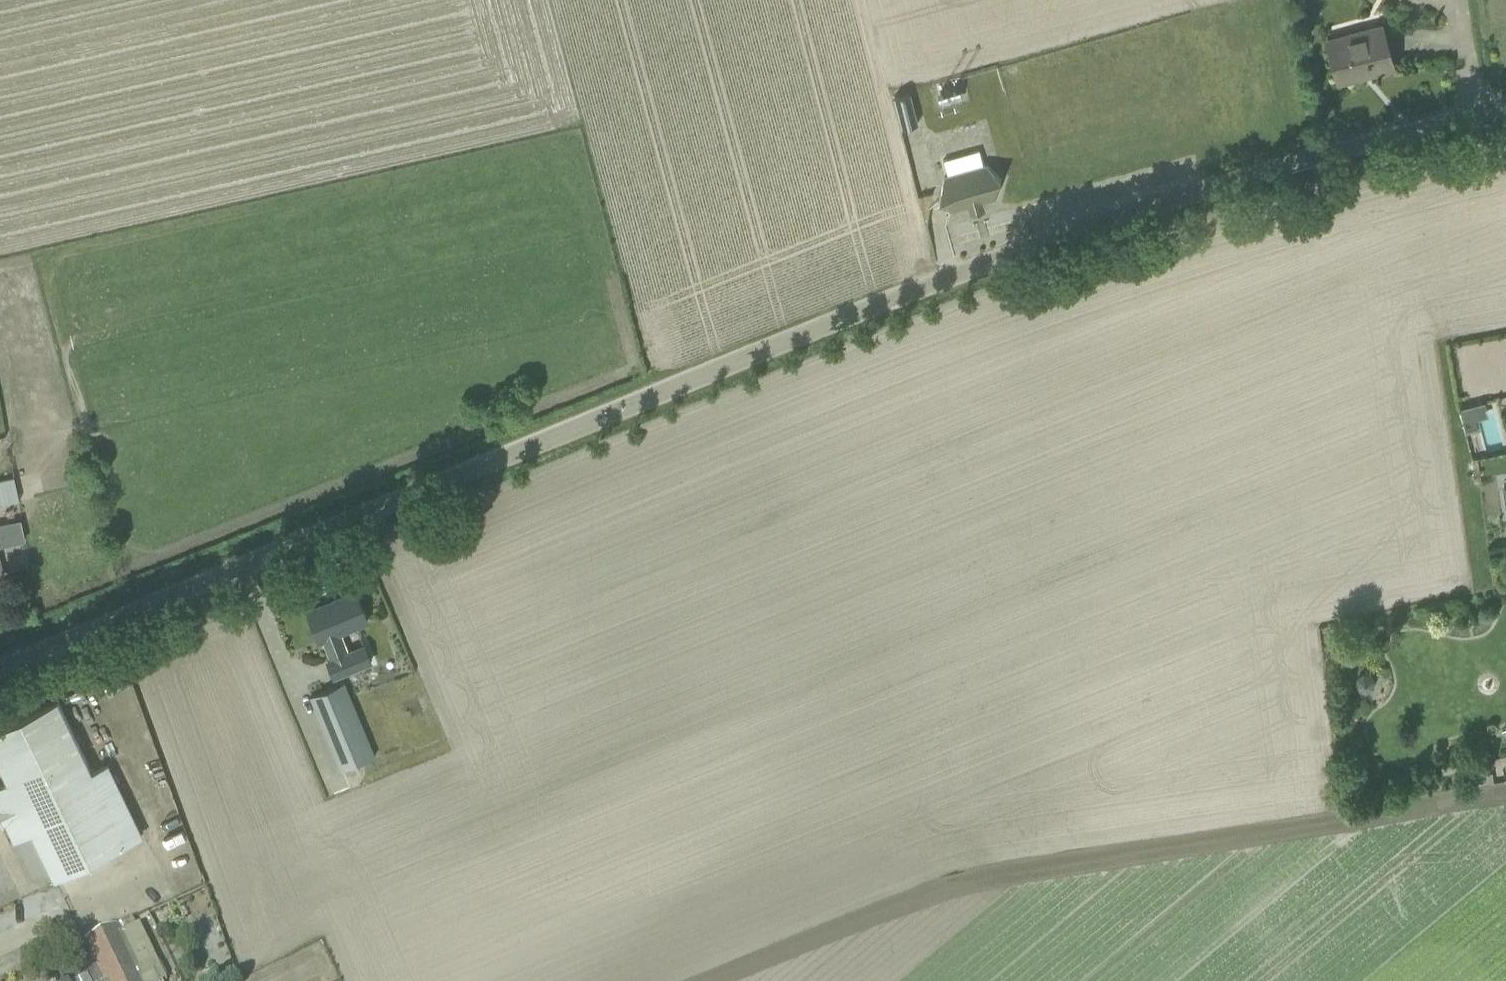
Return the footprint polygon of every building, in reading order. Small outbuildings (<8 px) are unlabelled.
[(1371,73),(1395,66),(1383,24),(1367,28),(1368,33),(1329,44),(1338,77),(1370,68),(1371,73)] [(918,123),(911,92),(895,96),(903,127),(918,123)] [(1001,177),(987,164),(987,163),(945,175),(940,194),(955,208),(968,204),(971,212),(985,208),(983,200),(996,196),(1001,177)] [(1461,407),(1466,432),(1473,430),(1467,406),(1461,407)] [(368,620),(356,591),(308,610),(320,640),(324,639),(332,659),(328,660),(334,676),(371,661),(365,645),(348,651),(340,631),(368,620)] [(1362,689),(1369,690),(1374,687),(1375,679),(1371,674),(1364,673),(1359,677),(1358,683),(1362,689)] [(344,682),(311,696),(342,770),(375,756),(344,682)] [(56,879),(127,844),(58,700),(0,728),(0,764),(8,781),(0,785),(0,811),(14,841),(33,832),(55,879),(56,879)] [(117,925),(85,940),(99,971),(88,976),(90,980),(144,980),(117,925)]
